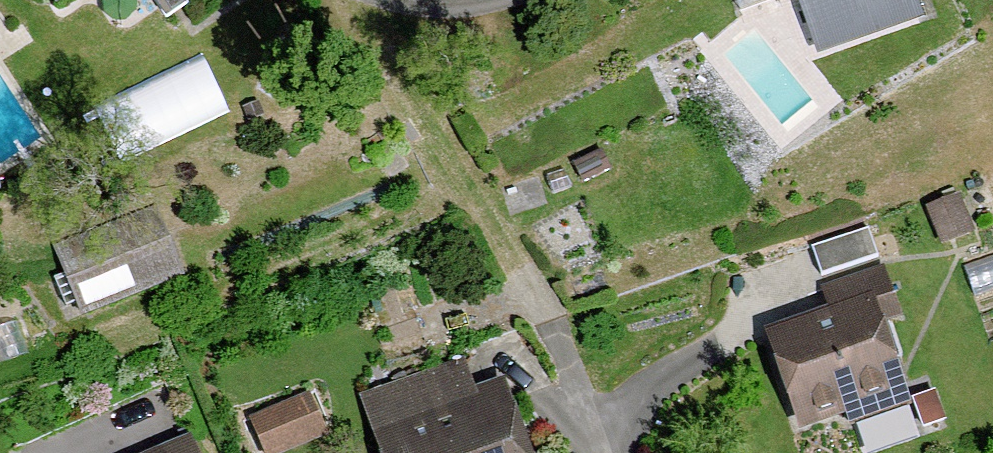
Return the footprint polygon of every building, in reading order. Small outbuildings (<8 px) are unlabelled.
[(155,13),(175,0),(146,0),(155,13)] [(807,49),(911,11),(907,0),(789,0),(807,49)] [(962,196),(926,209),(939,247),(975,234),(962,196)] [(111,291),(86,224),(61,233),(86,300),(111,291)] [(868,231),(812,249),(822,277),(877,260),(868,231)] [(868,300),(758,331),(786,432),(896,400),(868,300)] [(352,397),(371,452),(521,452),(499,391),(473,400),(459,361),(352,397)] [(315,380),(254,402),(270,445),(331,423),(315,380)]
